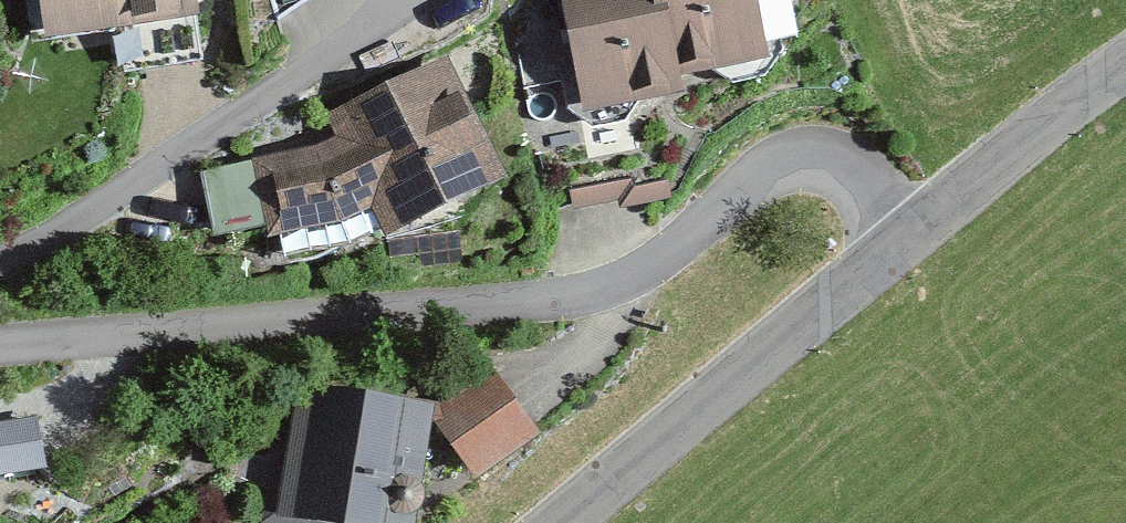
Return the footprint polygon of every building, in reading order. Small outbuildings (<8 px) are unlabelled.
[(59,44),(237,19),(234,0),(53,0),(59,44)] [(602,118),(718,100),(713,69),(789,57),(780,0),(584,0),(602,118)] [(352,152),(272,170),(290,255),(391,223),(403,243),(538,185),(461,62),(343,120),(352,152)] [(526,379),(458,423),(498,484),(566,440),(526,379)] [(314,387),(302,522),(449,522),(460,400),(314,387)] [(4,487),(59,477),(50,424),(0,433),(0,522),(10,522),(4,487)]
